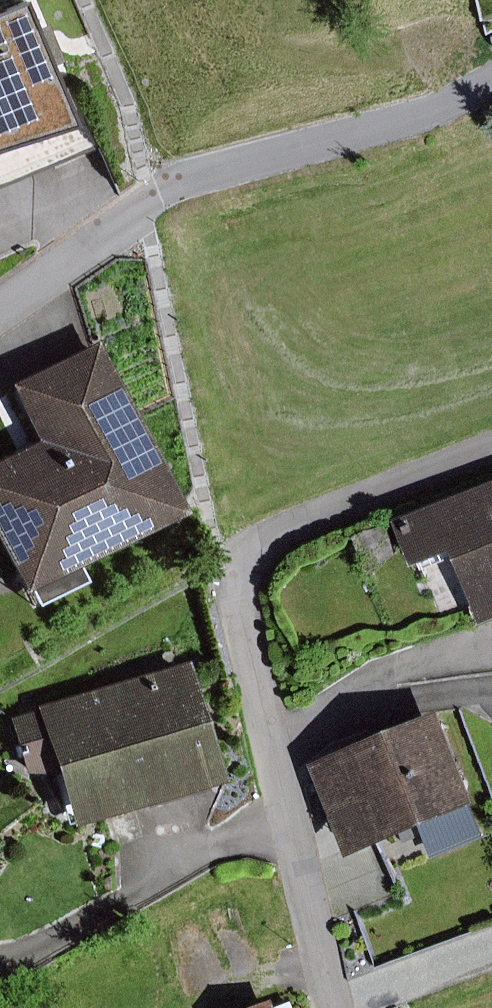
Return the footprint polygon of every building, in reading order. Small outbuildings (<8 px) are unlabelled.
[(29,0),(24,0),(0,10),(0,155),(85,128),(58,66),(67,62),(51,25),(42,29),(29,0)] [(14,387),(42,442),(0,464),(0,533),(32,595),(38,592),(45,606),(93,582),(85,567),(191,512),(102,341),(14,387)] [(400,520),(420,568),(460,552),(490,625),(491,624),(491,483),(400,520)] [(404,559),(390,525),(356,539),(369,573),(404,559)] [(229,781),(193,662),(41,707),(42,711),(14,719),(31,774),(61,765),(79,826),(229,781)] [(488,804),(449,710),(316,765),(356,860),(423,832),(433,855),(486,833),(476,809),(488,804)] [(296,1001),(284,1006),(281,998),(254,1007),(299,1007),(296,1001)]
